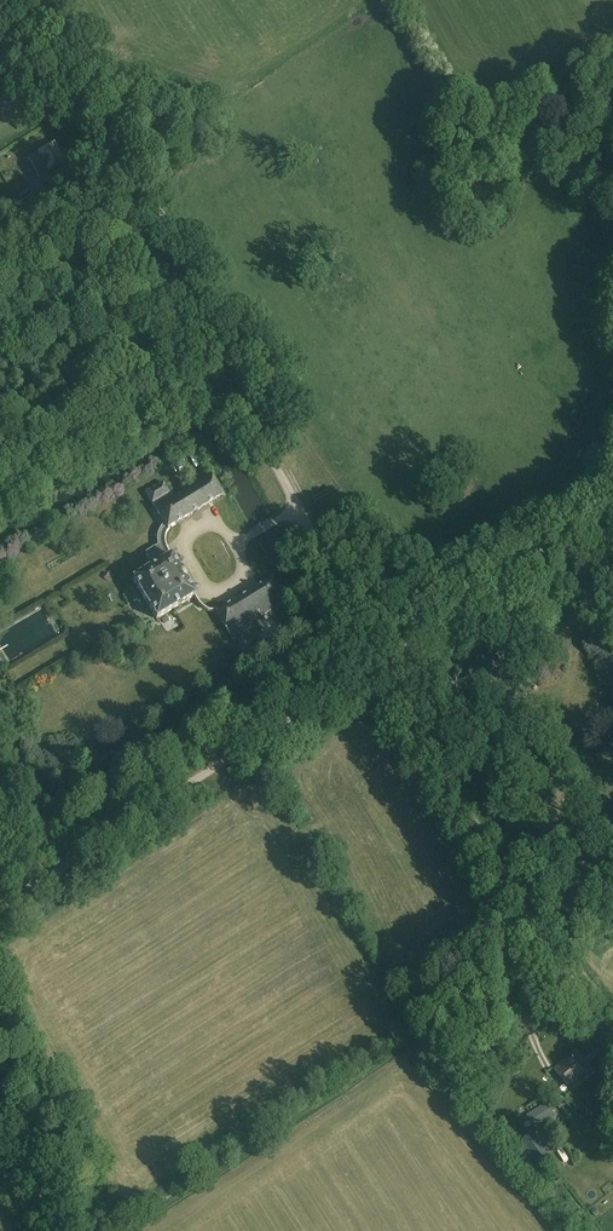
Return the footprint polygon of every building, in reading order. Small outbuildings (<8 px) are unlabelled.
[(39,176),(63,161),(53,143),(28,158),(39,176)] [(189,490),(200,509),(222,495),(211,476),(189,490)] [(145,494),(156,510),(164,523),(160,528),(159,530),(157,536),(157,539),(157,542),(158,545),(145,553),(150,561),(145,564),(148,569),(132,579),(156,620),(194,597),(170,556),(167,550),(166,547),(164,542),(164,537),(166,533),(168,531),(169,530),(167,528),(200,509),(189,490),(173,499),(163,483),(145,494)] [(286,602),(272,580),(218,613),(231,635),(230,635),(245,660),(258,652),(243,627),(254,621),(252,618),(260,613),(262,616),(286,602)] [(571,1088),(591,1071),(576,1053),(556,1070),(571,1088)] [(554,1118),(546,1105),(529,1116),(537,1129),(554,1118)] [(612,1126),(612,1113),(611,1111),(605,1116),(612,1126)] [(534,1133),(523,1140),(538,1163),(549,1155),(534,1133)] [(561,1151),(556,1155),(565,1166),(570,1162),(561,1151)]
